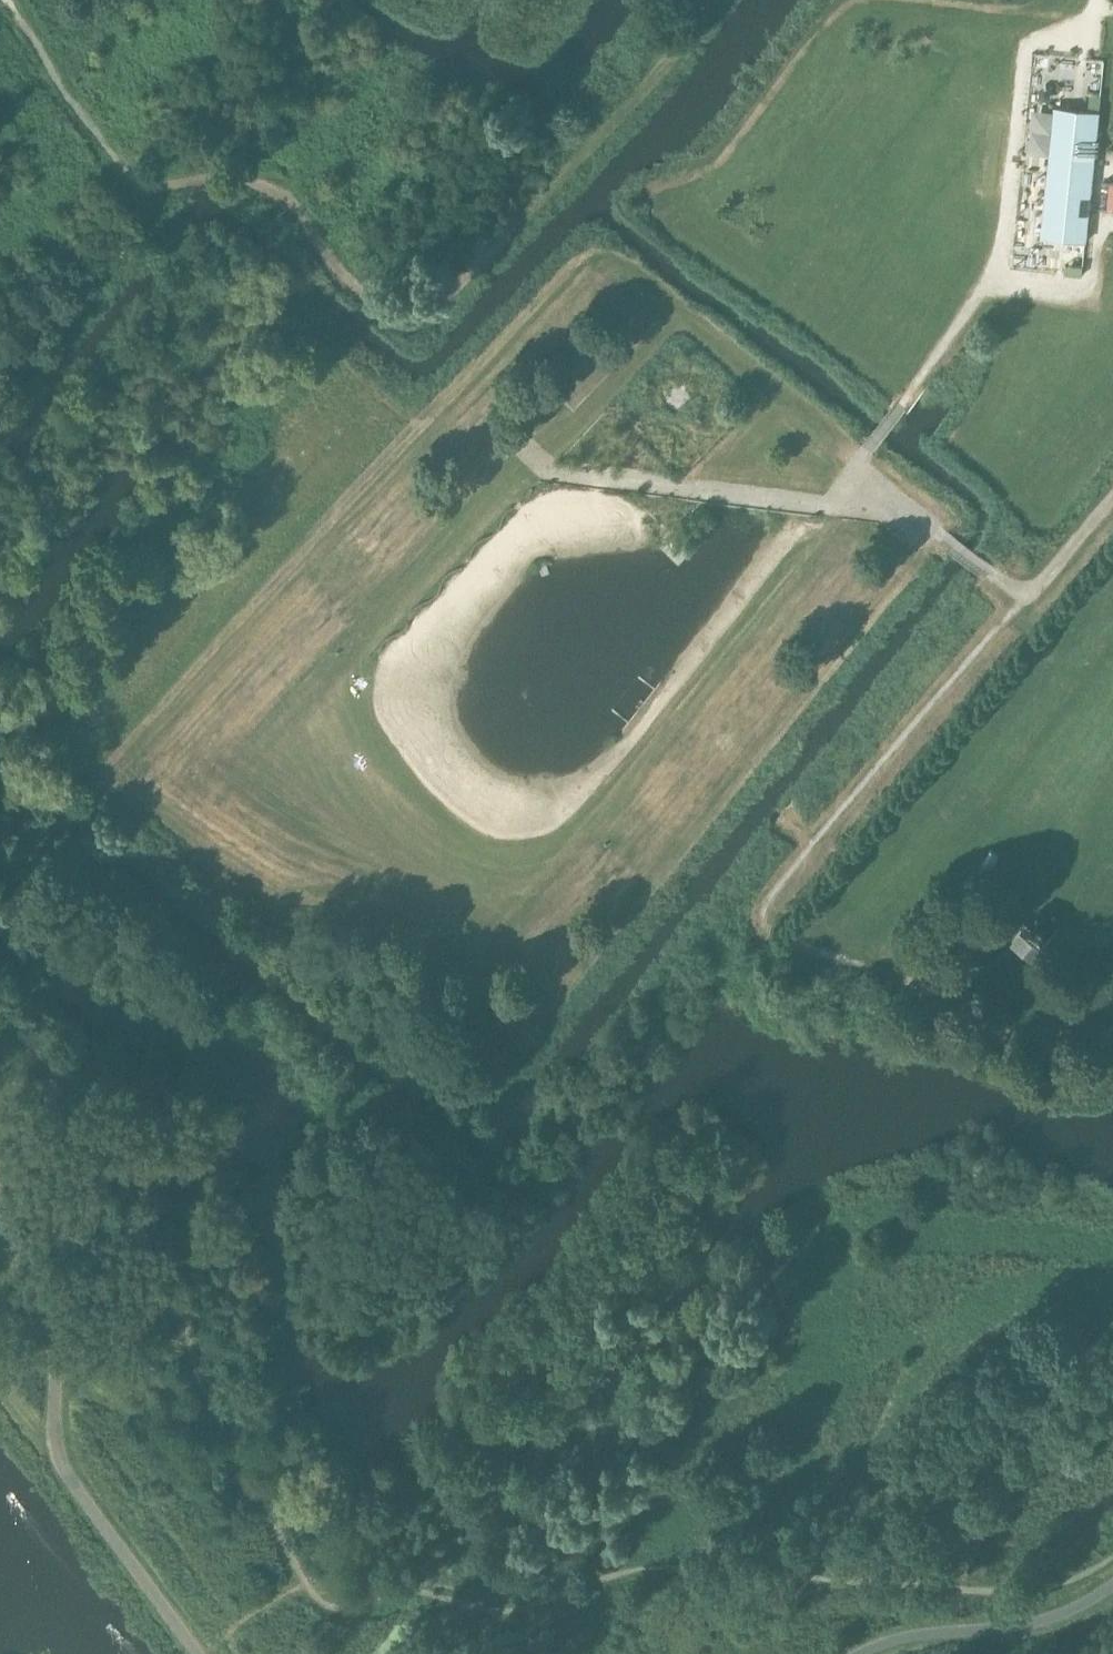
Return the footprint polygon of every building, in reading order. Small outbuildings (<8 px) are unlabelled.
[(1056,108),(1043,237),(1089,242),(1098,151),(1102,113),(1056,108)]
